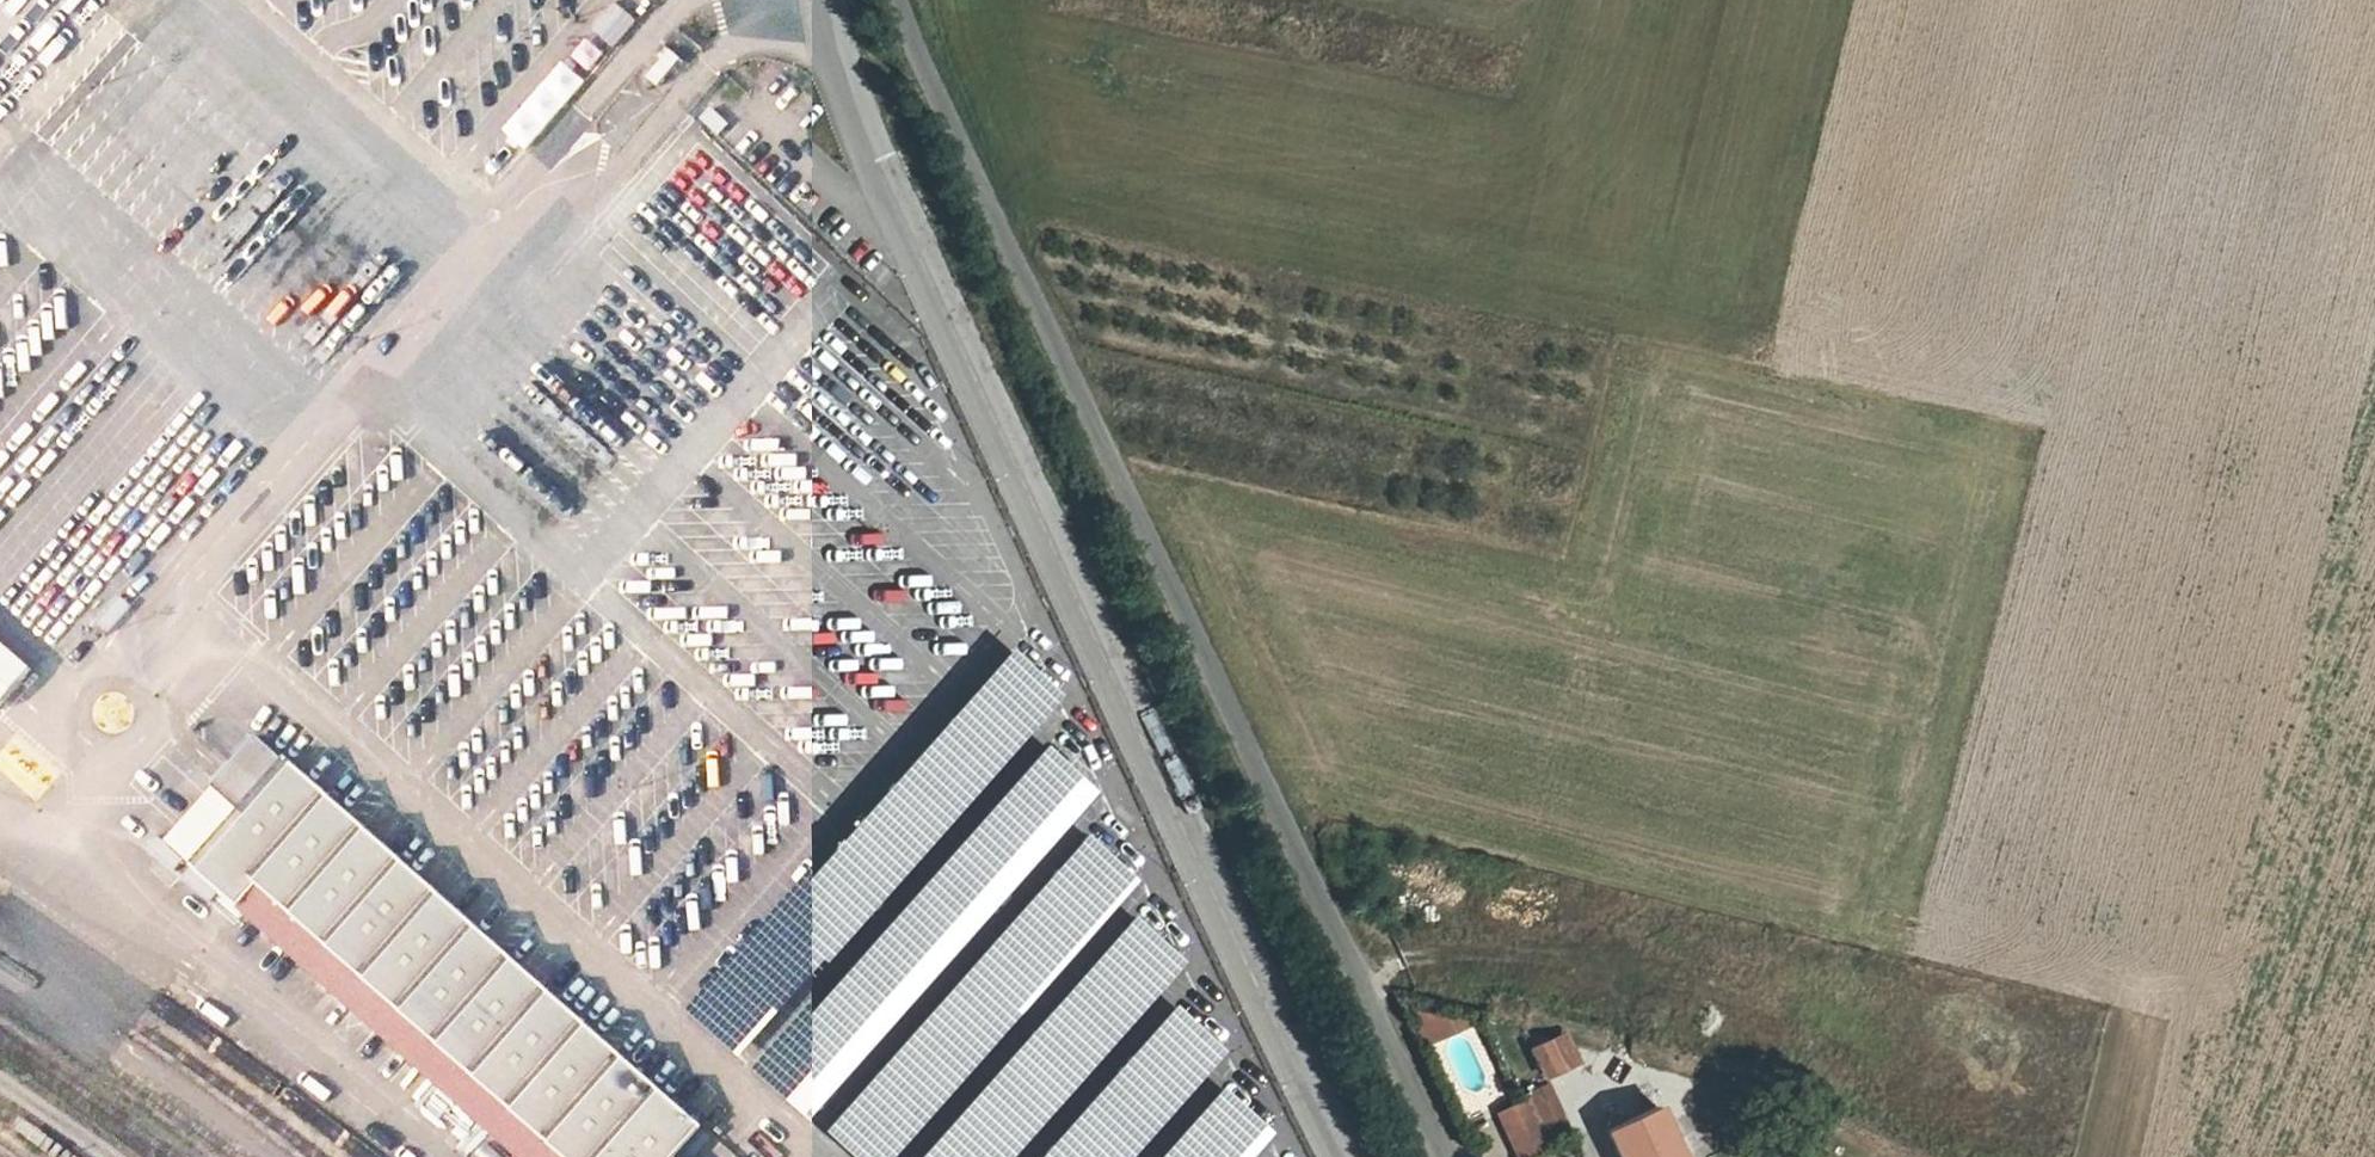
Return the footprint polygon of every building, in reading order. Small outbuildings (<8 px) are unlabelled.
[(679,37),(646,75),(660,88),(692,49),(679,37)] [(639,84),(622,103),(630,110),(648,91),(639,84)] [(30,670),(0,644),(0,703),(30,670)] [(1014,646),(834,837),(847,878),(854,885),(862,910),(895,900),(899,913),(890,922),(902,963),(918,958),(982,890),(1014,881),(1096,793),(1093,782),(1042,735),(1037,719),(1054,701),(1047,676),(1014,646)] [(193,868),(518,1156),(673,1156),(701,1124),(286,759),(281,764),(254,740),(212,787),(240,812),(193,868)] [(170,804),(181,814),(210,781),(187,761),(170,781),(181,790),(170,804)] [(1055,910),(1059,906),(1082,929),(1135,875),(1090,831),(1034,889),(1055,910)] [(824,1126),(859,1156),(1030,1156),(1035,1115),(1031,1111),(1038,1110),(1023,1095),(1038,1079),(1030,1078),(944,1100),(1051,982),(1053,964),(1035,948),(1042,885),(824,1126)] [(1273,1129),(1225,1085),(1160,1156),(1248,1156),(1273,1129)] [(1529,1103),(1503,1115),(1523,1156),(1536,1156),(1551,1150),(1529,1103)]
